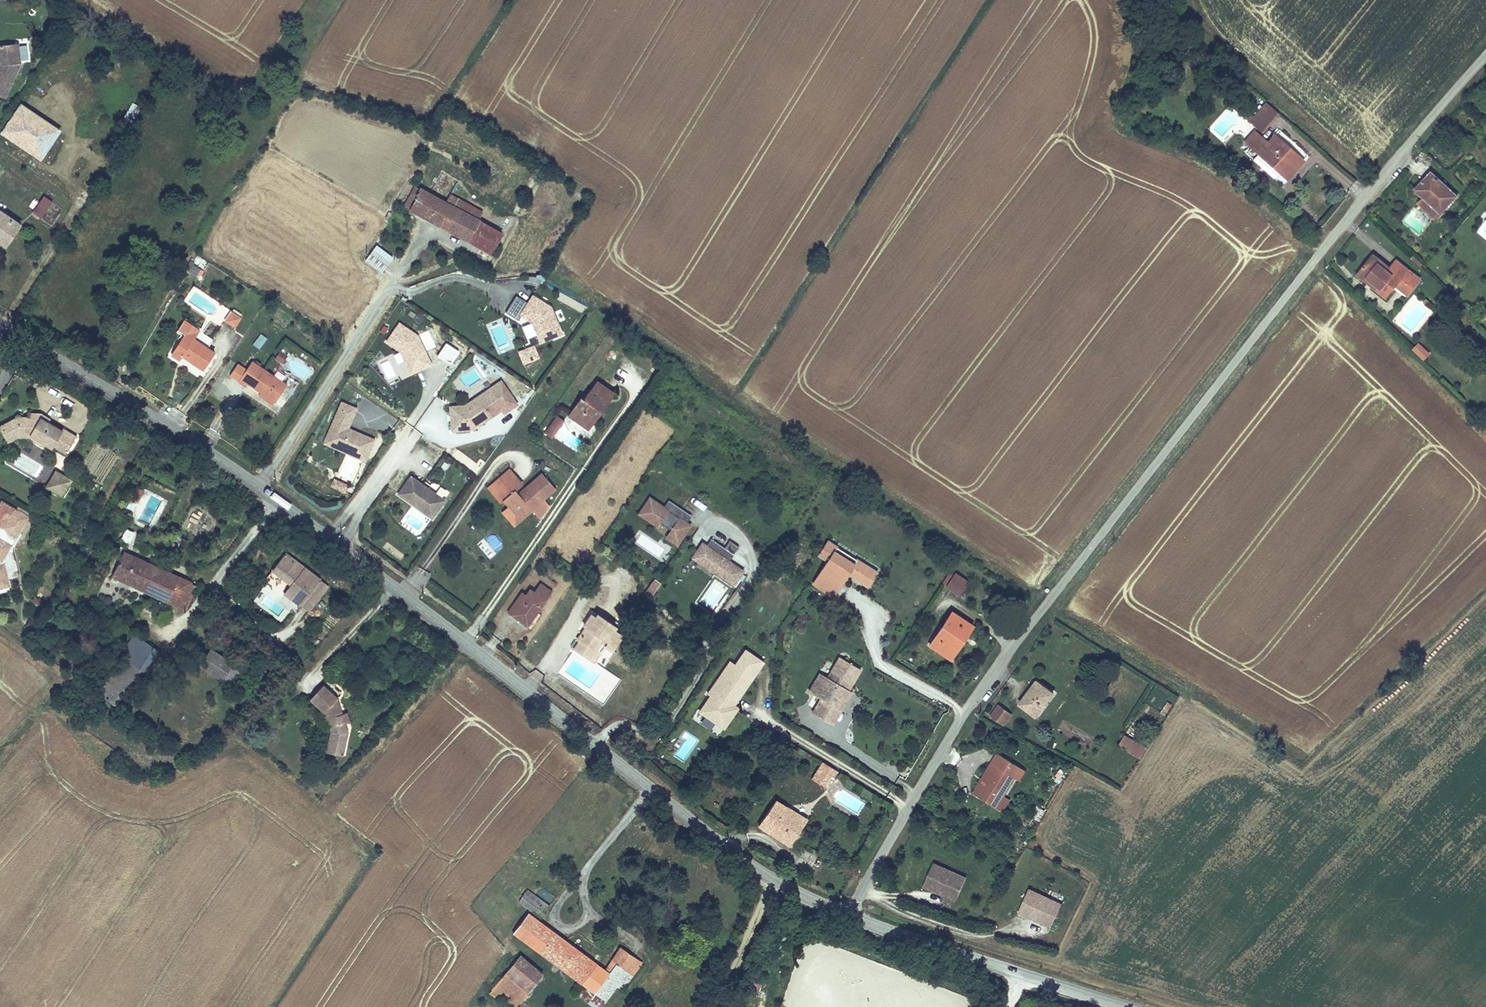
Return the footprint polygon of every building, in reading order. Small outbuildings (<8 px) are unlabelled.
[(0,44),(0,94),(6,97),(21,62),(18,42),(0,44)] [(1261,131),(1279,111),(1267,100),(1252,117),(1248,114),(1245,118),(1249,121),(1261,131)] [(21,102),(0,132),(0,133),(41,160),(62,130),(21,102)] [(132,123),(141,108),(131,103),(123,118),(132,123)] [(1282,173),(1289,179),(1304,161),(1276,136),(1271,141),(1257,129),(1246,141),(1260,153),(1255,159),(1277,179),(1282,173)] [(1435,218),(1454,198),(1429,174),(1415,190),(1425,200),(1421,204),(1435,218)] [(418,187),(407,206),(464,240),(465,239),(471,229),(461,224),(466,216),(447,205),(418,187)] [(487,252),(500,232),(477,218),(481,212),(453,195),(447,205),(466,216),(461,224),(471,229),(465,239),(487,252)] [(40,221),(53,202),(43,196),(30,214),(40,221)] [(8,248),(22,226),(0,212),(0,243),(8,248)] [(491,255),(503,234),(500,232),(487,252),(491,255)] [(393,260),(375,245),(370,252),(388,266),(393,260)] [(388,266),(370,252),(365,259),(382,272),(388,266)] [(1371,255),(1355,276),(1368,286),(1367,289),(1387,304),(1396,292),(1394,290),(1396,287),(1401,280),(1415,290),(1423,280),(1396,260),(1389,269),(1371,255)] [(1415,290),(1401,280),(1396,287),(1409,297),(1415,290)] [(564,334),(552,306),(533,294),(527,302),(519,315),(521,316),(532,323),(541,344),(564,334)] [(527,302),(516,295),(506,312),(519,320),(521,316),(519,315),(527,302)] [(243,318),(231,311),(224,322),(236,329),(243,318)] [(201,331),(185,320),(178,331),(185,336),(171,356),(180,362),(183,358),(203,372),(216,354),(208,349),(213,341),(200,332),(201,331)] [(411,375),(433,365),(418,334),(399,321),(385,341),(399,351),(400,352),(404,361),(411,375)] [(522,329),(528,339),(536,334),(530,324),(522,329)] [(389,328),(384,325),(380,331),(384,334),(389,328)] [(1430,355),(1419,344),(1412,350),(1424,361),(1430,355)] [(540,358),(534,345),(518,351),(524,365),(540,358)] [(289,356),(281,351),(275,359),(283,365),(289,356)] [(404,361),(400,352),(393,355),(398,364),(404,361)] [(273,376),(252,362),(247,369),(239,364),(230,377),(246,388),(248,385),(261,394),(275,403),(287,385),(273,376)] [(273,376),(287,385),(291,378),(277,369),(273,376)] [(519,404),(501,379),(464,404),(449,406),(451,432),(474,430),(502,411),(504,415),(519,404)] [(567,415),(588,430),(615,392),(597,379),(584,398),(580,396),(567,415)] [(273,406),(275,403),(261,394),(259,396),(273,406)] [(367,463),(376,440),(349,428),(358,408),(341,401),(326,437),(333,440),(330,447),(367,463)] [(18,417),(0,427),(9,443),(17,438),(18,432),(29,432),(38,439),(37,441),(45,445),(51,449),(52,447),(65,455),(76,438),(63,430),(62,432),(48,423),(46,422),(45,424),(40,421),(41,418),(41,414),(29,413),(29,418),(18,417)] [(51,420),(41,414),(41,418),(40,421),(45,424),(46,422),(48,423),(51,420)] [(552,438),(564,420),(556,415),(544,432),(552,438)] [(18,432),(17,438),(29,438),(43,448),(45,445),(37,441),(38,439),(29,432),(18,432)] [(330,447),(333,440),(326,437),(323,444),(330,447)] [(526,487),(510,469),(487,488),(501,505),(503,503),(508,508),(502,513),(514,527),(533,512),(546,501),(557,491),(542,474),(526,487)] [(70,482),(55,472),(44,488),(60,498),(70,482)] [(444,500),(411,477),(399,494),(432,517),(444,500)] [(345,494),(349,486),(334,478),(330,487),(345,494)] [(678,548),(693,527),(687,523),(692,516),(669,500),(665,507),(650,497),(638,515),(658,529),(661,524),(671,531),(666,539),(678,548)] [(10,588),(8,580),(20,577),(12,548),(30,517),(2,501),(0,504),(0,590),(10,588)] [(551,506),(546,501),(533,512),(541,521),(551,506)] [(124,529),(121,541),(131,543),(133,532),(124,529)] [(491,532),(477,546),(489,559),(504,545),(491,532)] [(712,539),(708,546),(730,561),(735,554),(712,539)] [(703,542),(691,559),(734,588),(745,571),(730,561),(708,546),(703,542)] [(819,556),(828,561),(813,584),(833,597),(848,574),(868,588),(877,574),(865,566),(862,571),(854,565),(857,560),(837,548),(834,552),(825,546),(819,556)] [(197,587),(123,551),(110,576),(185,611),(197,587)] [(327,584),(284,554),(272,572),(290,585),(284,594),(300,605),(310,592),(317,598),(327,584)] [(865,566),(857,560),(854,565),(862,571),(865,566)] [(957,576),(949,588),(960,595),(968,583),(957,576)] [(663,584),(655,579),(645,594),(652,599),(663,584)] [(513,615),(529,626),(552,595),(540,587),(534,595),(530,592),(513,615)] [(509,611),(513,615),(530,592),(526,589),(509,611)] [(310,592),(300,605),(308,611),(317,598),(310,592)] [(37,597),(32,601),(40,610),(45,605),(37,597)] [(589,661),(615,626),(592,610),(580,627),(583,629),(576,639),(579,641),(573,651),(589,661)] [(951,659),(975,625),(953,610),(930,644),(951,659)] [(610,653),(624,632),(615,626),(589,661),(594,664),(602,652),(600,651),(602,648),(610,653)] [(157,652),(131,635),(118,656),(122,659),(112,674),(105,669),(87,690),(97,700),(112,712),(122,697),(120,696),(133,678),(134,679),(139,673),(144,672),(157,652)] [(198,665),(237,691),(249,673),(209,647),(198,665)] [(729,708),(751,674),(754,676),(764,660),(744,647),(733,664),(729,662),(708,695),(711,697),(700,714),(721,727),(732,710),(729,708)] [(837,708),(848,690),(860,669),(839,657),(827,678),(816,696),(821,699),(811,713),(831,725),(840,711),(837,708)] [(816,696),(827,678),(820,673),(809,691),(816,696)] [(725,729),(737,709),(734,707),(754,676),(751,674),(729,708),(732,710),(721,727),(725,729)] [(1038,721),(1057,696),(1038,682),(1019,707),(1038,721)] [(310,703),(323,714),(330,735),(326,754),(344,757),(349,734),(346,726),(343,715),(341,710),(334,704),(338,699),(324,687),(310,703)] [(840,711),(851,692),(848,690),(837,708),(840,711)] [(1167,702),(1160,714),(1166,717),(1173,705),(1167,702)] [(1013,716),(998,706),(991,717),(1005,727),(1013,716)] [(352,724),(348,714),(343,715),(346,726),(352,724)] [(1148,748),(1126,736),(1119,747),(1142,760),(1148,748)] [(1020,782),(1027,770),(998,753),(991,764),(995,767),(975,799),(995,812),(1016,779),(1020,782)] [(751,761),(745,757),(740,764),(746,768),(751,761)] [(822,761),(811,777),(823,787),(830,778),(837,783),(842,776),(822,761)] [(970,796),(975,799),(995,767),(991,764),(970,796)] [(1016,779),(995,812),(999,815),(1020,782),(1016,779)] [(809,821),(777,799),(758,827),(790,848),(809,821)] [(1035,806),(1029,817),(1040,822),(1045,811),(1035,806)] [(968,879),(935,864),(924,888),(931,891),(933,887),(959,899),(968,879)] [(542,914),(550,902),(529,886),(520,897),(542,914)] [(933,887),(931,891),(957,903),(959,899),(933,887)] [(1064,904),(1030,889),(1018,914),(1052,929),(1064,904)] [(514,931),(600,997),(606,1001),(608,1003),(638,961),(622,949),(606,969),(529,911),(514,931)] [(493,988),(515,1006),(542,976),(520,957),(493,988)] [(606,1001),(600,997),(585,986),(577,996),(591,1006),(601,1006),(606,1001)]
